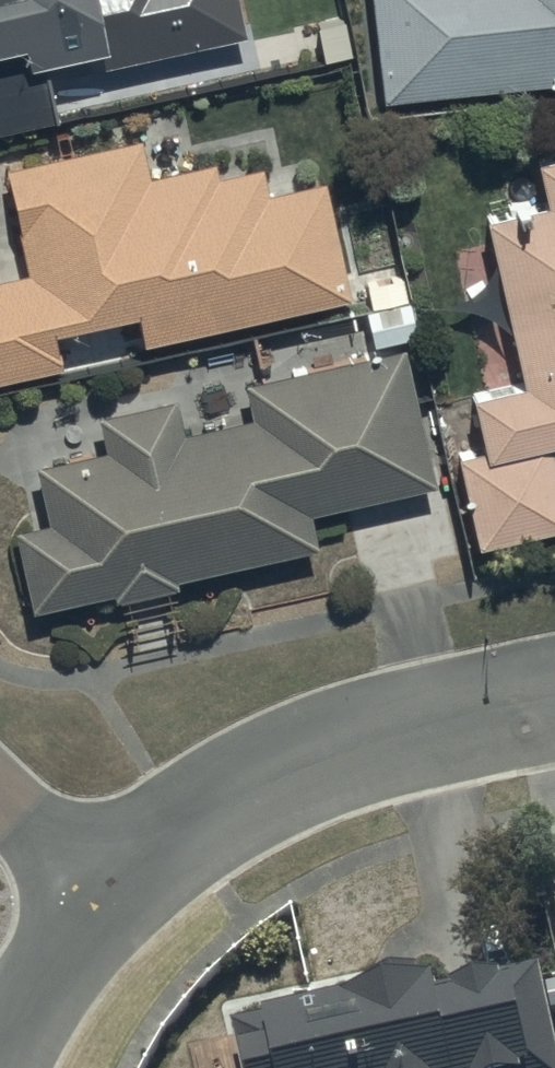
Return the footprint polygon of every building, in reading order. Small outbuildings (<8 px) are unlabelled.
[(209,0),(0,0),(0,132),(47,122),(38,79),(218,39),(209,0)] [(371,95),(554,75),(554,0),(360,0),(371,95)] [(55,366),(46,327),(122,311),(130,347),(347,301),(321,175),(259,188),(254,167),(212,175),(210,163),(140,177),(132,138),(0,165),(0,197),(17,276),(0,279),(0,378),(55,366)] [(447,457),(466,545),(554,526),(554,504),(542,444),(554,441),(554,155),(525,162),(534,202),(476,215),(512,384),(461,395),(465,413),(474,451),(447,457)] [(3,529),(19,607),(306,546),(299,512),(427,485),(399,353),(237,387),(243,413),(177,426),(171,398),(90,415),(96,447),(27,462),(40,521),(3,529)] [(230,1061),(224,1062),(226,1067),(550,1067),(527,968),(417,994),(412,971),(361,984),(364,998),(223,1031),(230,1061)]
